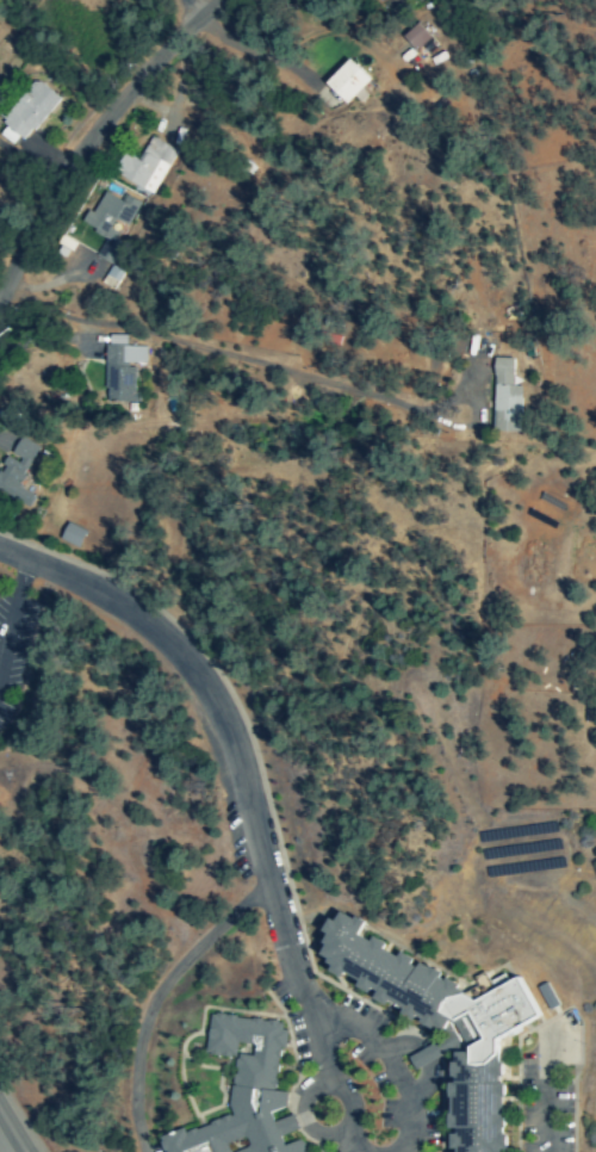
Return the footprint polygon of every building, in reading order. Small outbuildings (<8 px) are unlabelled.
[(402,39),(414,52),(429,37),(417,24),(402,39)] [(33,79),(1,122),(7,126),(0,135),(0,137),(12,146),(19,138),(26,143),(59,99),(33,79)] [(123,154),(112,174),(151,195),(175,151),(150,138),(137,162),(123,154)] [(139,203),(123,195),(119,201),(104,193),(92,214),(87,212),(80,226),(104,238),(95,257),(111,266),(125,241),(108,232),(115,221),(126,227),(139,203)] [(144,348),(83,346),(83,361),(104,362),(103,391),(112,391),(112,403),(133,403),(134,365),(143,365),(144,348)] [(520,386),(511,386),(512,359),(493,359),(491,432),(518,433),(520,386)] [(19,438),(9,458),(5,456),(0,466),(0,495),(28,509),(34,497),(16,488),(37,448),(19,438)] [(85,532),(66,524),(58,541),(77,549),(85,532)] [(500,1037),(536,1019),(517,978),(470,1000),(464,987),(385,951),(385,943),(375,938),(370,941),(359,936),(366,923),(346,914),(322,925),(323,957),(329,959),(329,972),(339,977),(333,980),(440,1029),(449,1025),(452,1151),(502,1151),(500,1037)] [(305,1147),(299,1141),(296,1130),(293,1116),(270,1122),(271,1113),(284,1110),(286,1094),(275,1092),(283,1030),(276,1023),(213,1014),(211,1017),(205,1055),(235,1059),(237,1044),(253,1047),(251,1057),(237,1055),(228,1120),(166,1135),(170,1151),(304,1151),(305,1147)] [(447,1053),(441,1040),(407,1059),(413,1071),(447,1053)]
